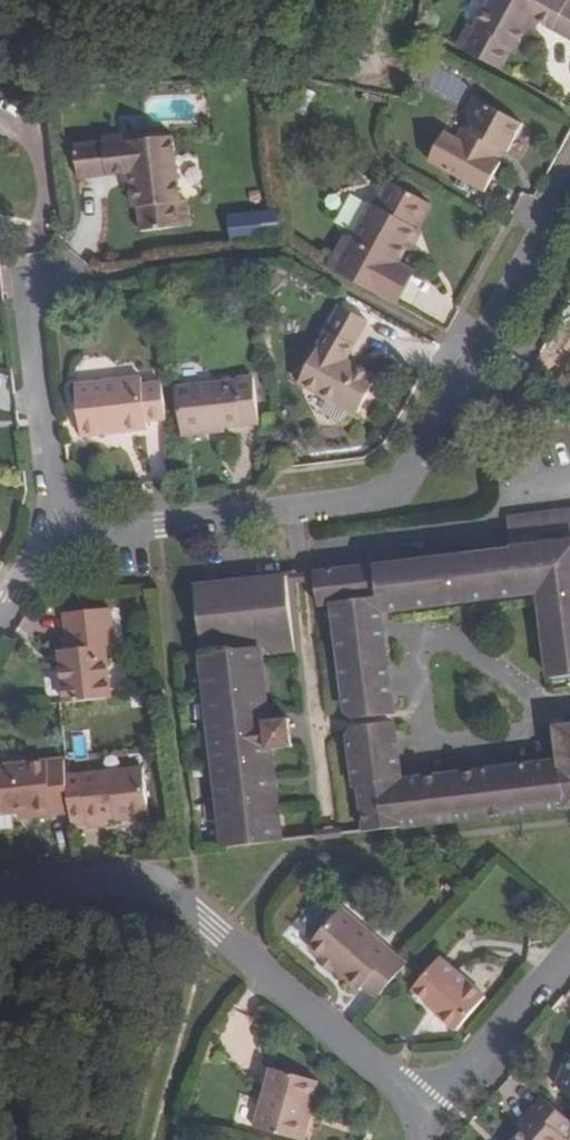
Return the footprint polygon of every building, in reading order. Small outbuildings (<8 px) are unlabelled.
[(469,27),(482,33),(471,56),(492,67),(504,45),(509,48),(520,27),(525,16),(533,21),(569,40),(569,4),(563,0),(562,0),(559,5),(551,0),(483,0),(469,27)] [(528,31),(533,21),(525,16),(520,27),(528,31)] [(452,46),(471,56),(482,33),(469,27),(464,24),(452,46)] [(490,146),(496,149),(502,153),(517,122),(468,96),(462,106),(465,113),(468,120),(458,140),(454,137),(441,131),(425,161),(480,190),(489,176),(484,173),(492,158),(486,155),(490,146)] [(465,113),(454,137),(458,140),(468,120),(465,113)] [(178,206),(185,205),(175,135),(124,141),(124,149),(102,151),(101,144),(72,148),(76,181),(128,175),(136,174),(137,184),(140,208),(144,208),(147,229),(180,226),(178,206)] [(124,149),(124,141),(123,136),(101,139),(101,144),(102,151),(124,149)] [(492,158),(496,149),(490,146),(486,155),(492,158)] [(484,173),(489,176),(497,161),(492,158),(484,173)] [(129,185),(137,184),(136,174),(128,175),(129,185)] [(408,229),(413,232),(427,206),(390,186),(377,209),(367,204),(347,241),(350,243),(334,274),(389,303),(406,270),(395,265),(404,247),(395,244),(401,232),(406,234),(408,229)] [(178,206),(180,226),(194,224),(192,205),(185,205),(178,206)] [(233,212),(235,238),(286,234),(284,207),(233,212)] [(404,247),(413,232),(408,229),(406,234),(401,232),(395,244),(404,247)] [(324,269),(334,274),(350,243),(347,241),(342,238),(324,269)] [(389,303),(395,306),(411,273),(406,270),(389,303)] [(329,399),(350,411),(355,414),(377,377),(345,359),(367,320),(341,305),(299,382),(329,399)] [(120,422),(121,427),(147,424),(146,416),(164,414),(159,380),(140,382),(139,374),(73,381),(79,431),(104,429),(104,423),(120,422)] [(558,375),(552,389),(569,397),(569,380),(558,375)] [(209,428),(223,427),(258,423),(253,377),(238,378),(238,382),(176,388),(182,436),(210,433),(209,428)] [(343,423),(350,411),(329,399),(323,412),(343,423)] [(314,574),(318,605),(334,603),(347,707),(356,715),(394,710),(383,614),(541,596),(553,681),(569,679),(569,512),(509,519),(513,548),(314,574)] [(295,652),(288,580),(282,581),(281,577),(198,586),(222,849),(252,845),(283,842),(273,749),(295,746),(292,719),(270,721),(262,655),(295,652)] [(69,658),(61,658),(64,698),(109,694),(104,642),(113,641),(109,602),(64,607),(68,644),(69,658)] [(69,658),(68,644),(59,644),(61,658),(69,658)] [(557,715),(562,761),(403,779),(397,724),(357,730),(351,738),(357,785),(361,787),(366,832),(569,808),(569,713),(557,715)] [(65,770),(63,752),(0,759),(0,806),(18,805),(50,802),(51,808),(69,807),(65,770)] [(65,770),(69,807),(71,820),(87,818),(90,822),(106,819),(106,813),(126,811),(126,815),(148,812),(143,764),(65,770)] [(19,811),(51,808),(50,802),(18,805),(19,811)] [(397,964),(365,937),(359,938),(346,927),(346,922),(337,914),(335,916),(329,912),(297,948),(310,959),(322,968),(348,990),(352,986),(367,999),(397,964)] [(359,938),(365,937),(346,922),(346,927),(359,938)] [(448,1026),(479,990),(436,953),(407,986),(431,1007),(429,1010),(448,1026)] [(322,968),(310,959),(307,962),(319,972),(322,968)] [(564,1054),(552,1084),(569,1096),(569,1056),(564,1054)] [(299,1139),(315,1081),(272,1068),(255,1128),(299,1139)] [(556,1132),(567,1119),(537,1095),(511,1125),(516,1128),(507,1139),(556,1139),(560,1135),(556,1132)]
